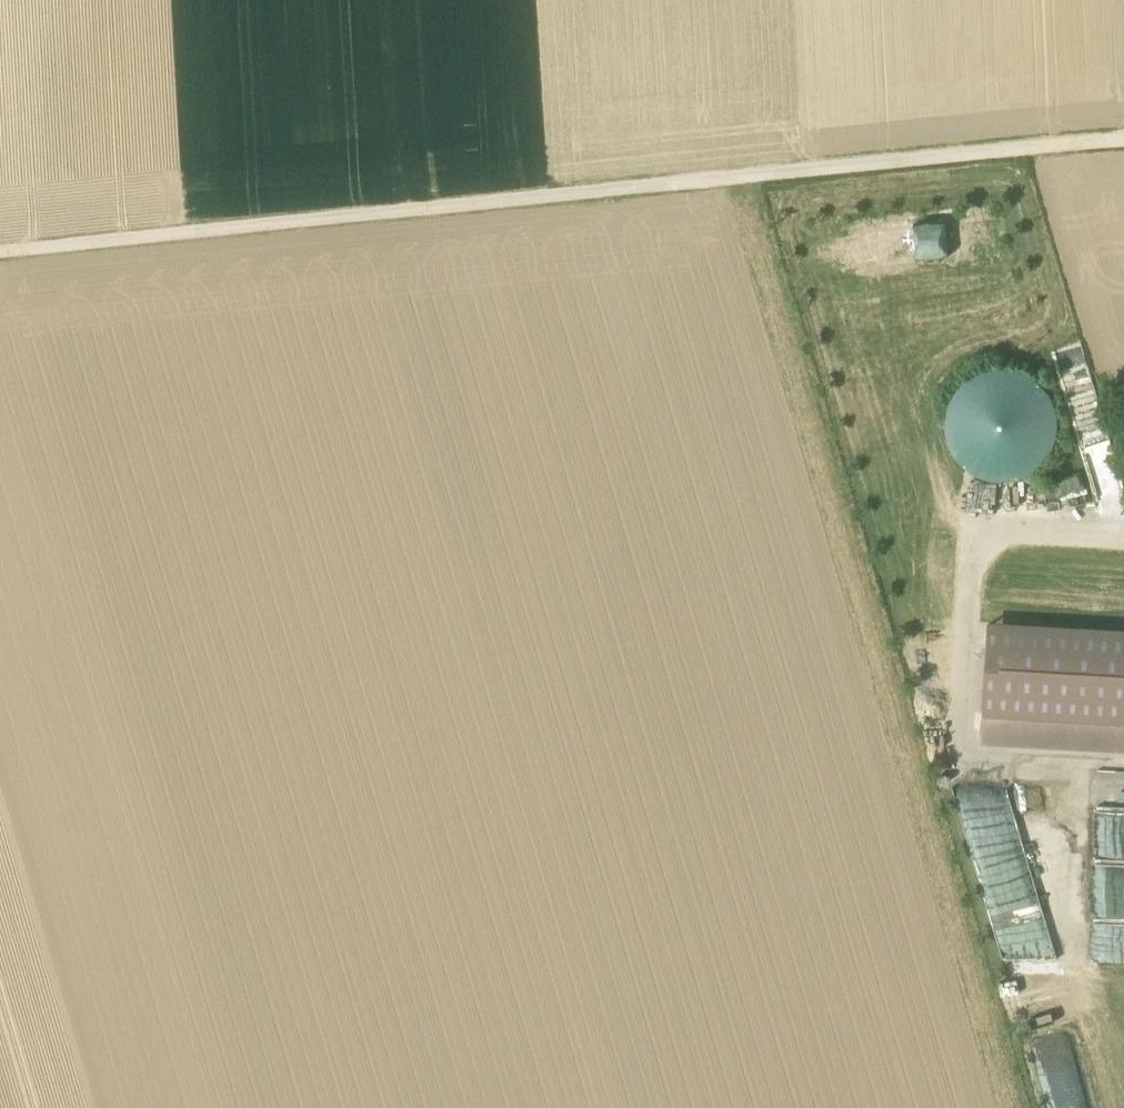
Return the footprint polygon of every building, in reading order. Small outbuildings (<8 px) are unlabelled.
[(814,235),(817,268),(993,251),(990,218),(814,235)] [(1015,371),(993,370),(973,377),(956,391),(947,411),(946,433),(953,453),(968,469),(987,478),(1009,480),(1030,472),(1046,458),(1055,438),(1056,417),(1049,396),(1034,380),(1015,371)] [(1081,480),(1111,470),(1100,435),(1069,446),(1081,480)] [(983,713),(1123,721),(1123,632),(987,624),(983,713)] [(983,713),(981,741),(1123,749),(1123,721),(983,713)]
